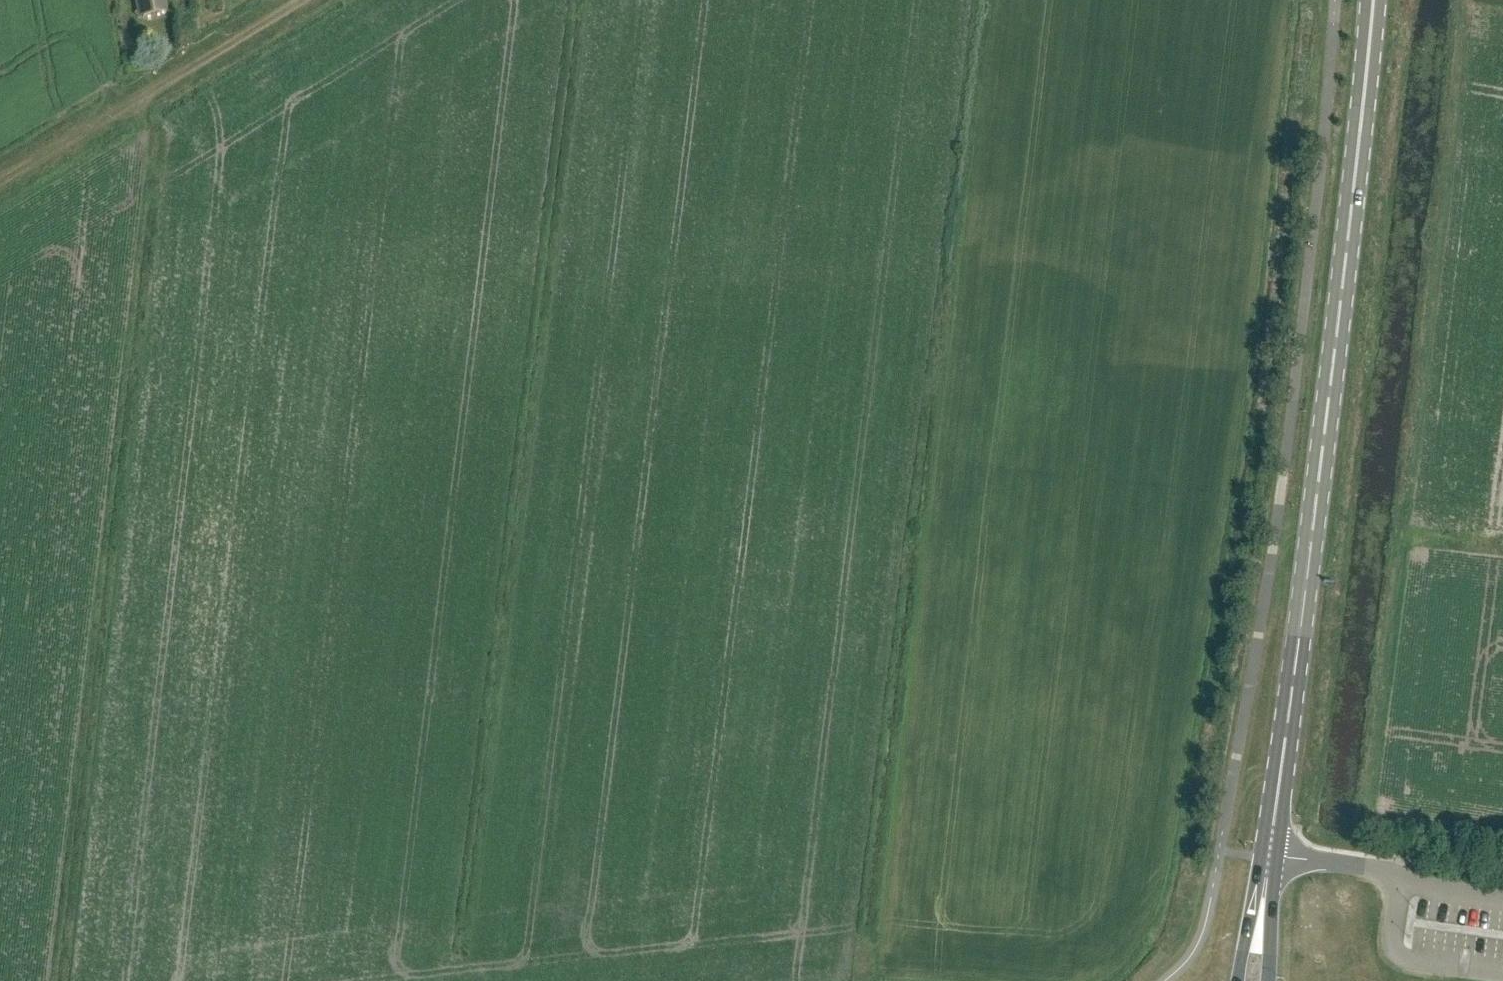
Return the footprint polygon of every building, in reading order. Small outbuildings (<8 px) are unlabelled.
[(135,11),(140,10),(141,18),(160,15),(159,7),(164,6),(163,0),(133,0),(135,11)]
